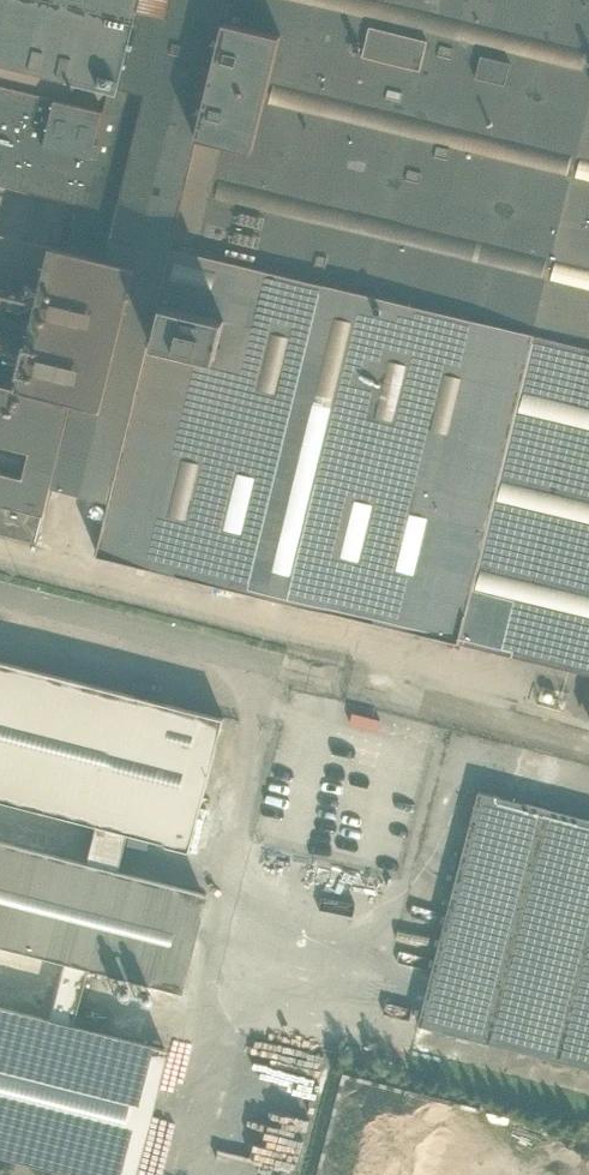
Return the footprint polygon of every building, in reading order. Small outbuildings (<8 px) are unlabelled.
[(39,541),(53,485),(111,499),(97,554),(588,673),(588,0),(0,0),(0,185),(79,204),(68,249),(51,245),(17,386),(0,382),(0,531),(39,541)] [(177,992),(202,894),(112,870),(122,831),(190,849),(223,717),(0,660),(0,946),(61,961),(46,1018),(0,1006),(0,1154),(84,1174),(129,1174),(163,1048),(68,1024),(83,967),(177,992)] [(588,1073),(588,822),(475,794),(416,1030),(588,1073)]
